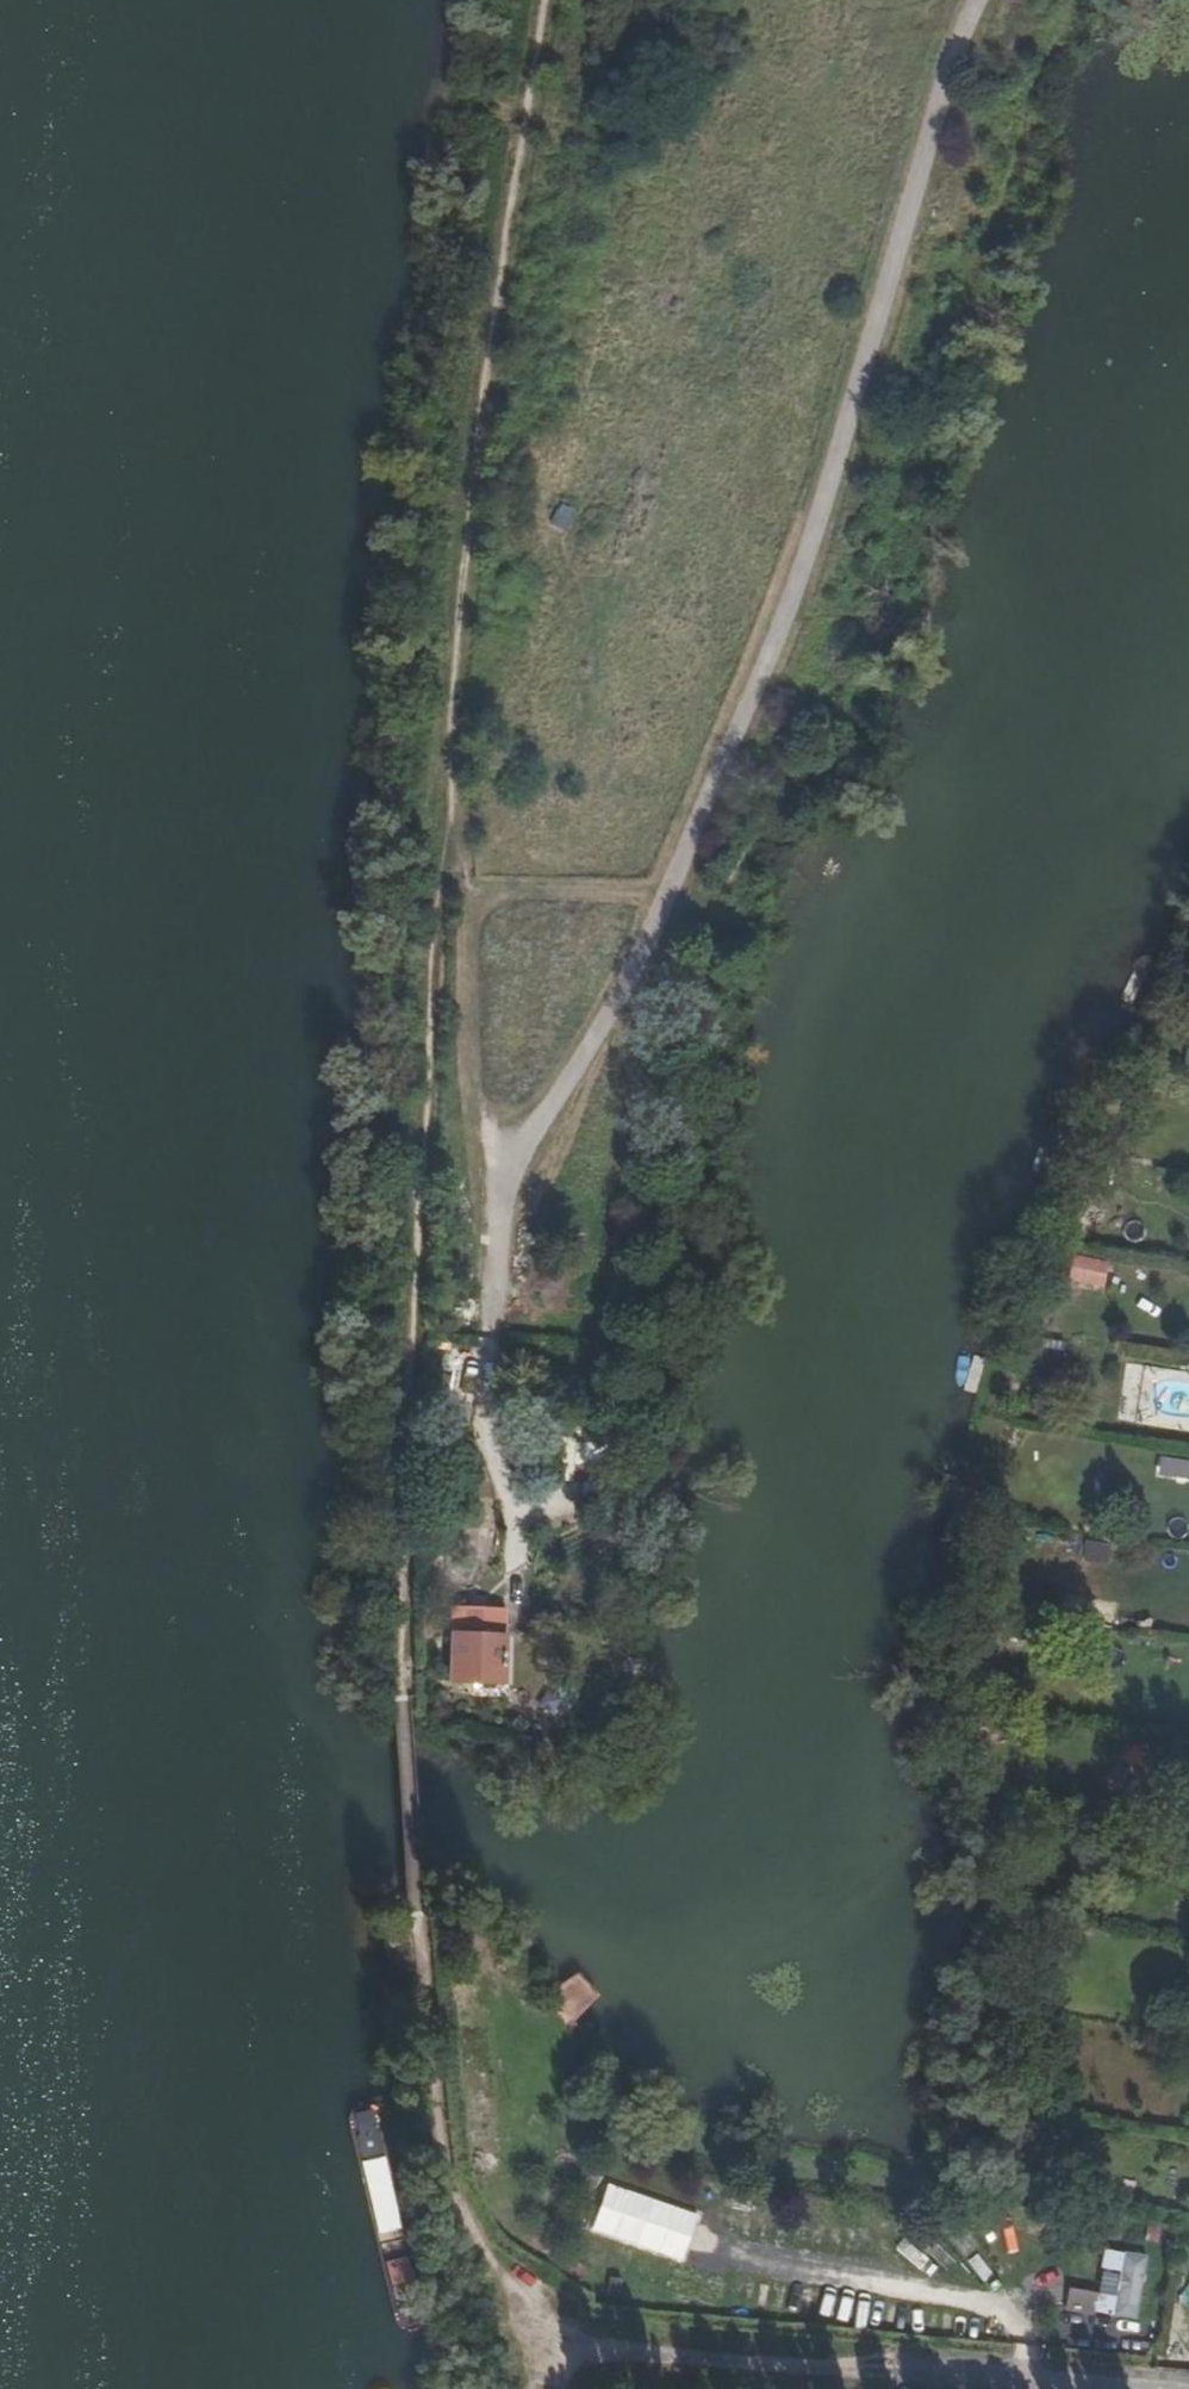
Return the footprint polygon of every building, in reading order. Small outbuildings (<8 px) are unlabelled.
[(1064,1286),(1103,1291),(1107,1261),(1068,1256),(1064,1286)] [(1082,1560),(1106,1562),(1108,1545),(1084,1543),(1082,1560)] [(449,1683),(503,1686),(505,1606),(452,1603),(449,1683)] [(546,1996),(568,2022),(597,1997),(574,1971),(546,1996)] [(601,2184),(588,2233),(685,2257),(697,2209),(601,2184)] [(1066,2288),(1063,2309),(1134,2321),(1145,2256),(1103,2249),(1095,2293),(1066,2288)]
